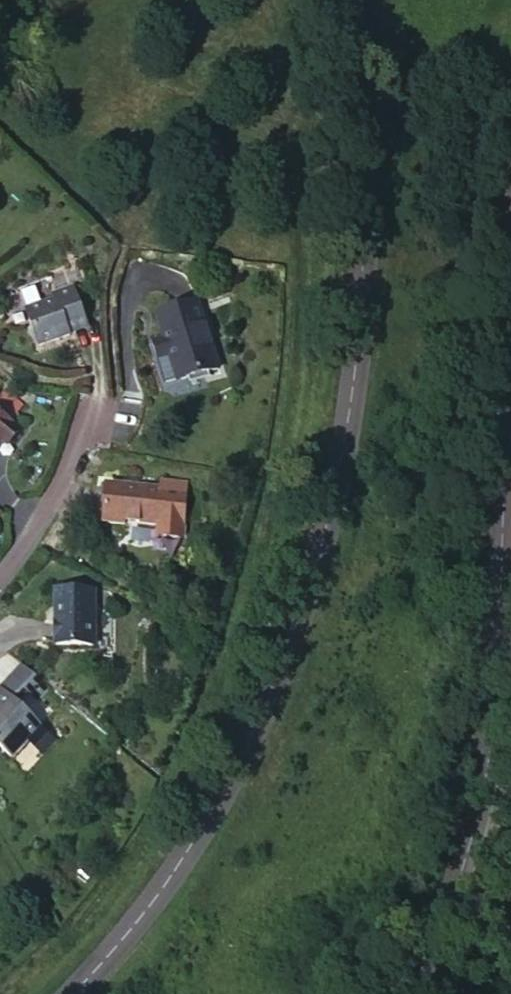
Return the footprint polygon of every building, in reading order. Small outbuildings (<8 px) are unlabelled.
[(66,326),(85,320),(73,285),(53,293),(55,298),(25,309),(38,345),(69,334),(66,326)] [(218,368),(197,301),(156,314),(164,339),(157,341),(162,359),(170,357),(178,381),(218,368)] [(88,327),(85,320),(66,326),(69,334),(88,327)] [(162,359),(157,341),(152,343),(157,360),(162,359)] [(20,429),(0,412),(0,441),(1,440),(7,444),(20,429)] [(160,488),(105,485),(102,523),(126,524),(126,520),(158,522),(158,529),(183,530),(185,482),(160,481),(160,488)] [(94,590),(55,590),(56,645),(94,645),(94,590)] [(21,664),(0,688),(0,748),(11,757),(41,724),(16,702),(27,691),(37,699),(47,688),(21,664)]
